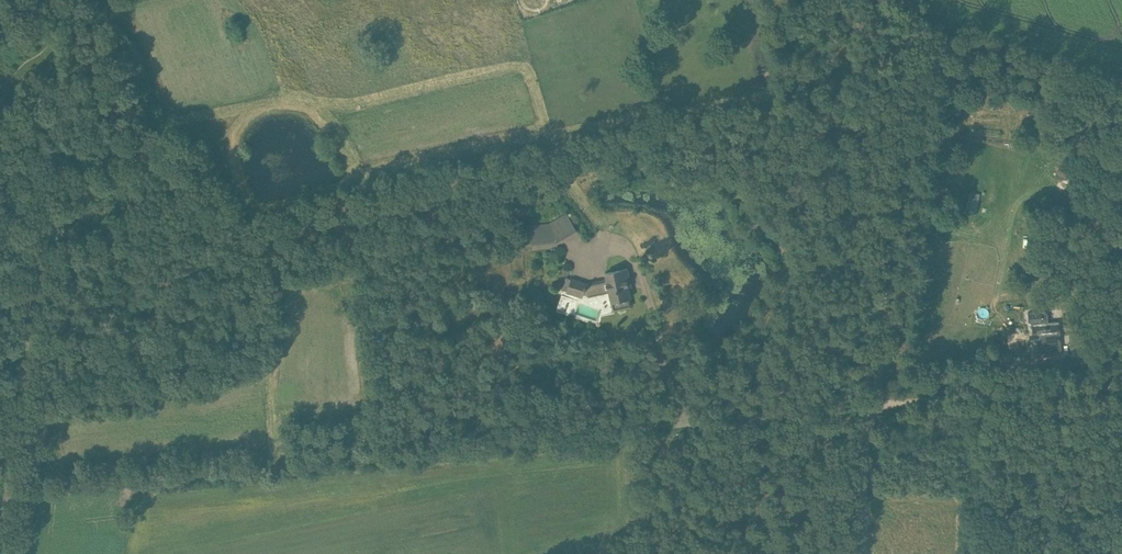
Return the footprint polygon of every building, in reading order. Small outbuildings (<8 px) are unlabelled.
[(529,225),(530,233),(531,243),(556,240),(575,229),(565,213),(549,222),(529,225)] [(1062,266),(1037,264),(1036,274),(1061,276),(1062,266)] [(567,291),(567,292),(581,297),(584,290),(585,291),(586,287),(607,283),(611,299),(613,310),(630,306),(629,298),(631,297),(628,287),(627,287),(626,281),(630,280),(628,268),(617,271),(605,273),(606,278),(586,283),(572,278),(571,278),(570,279),(567,291)] [(554,292),(547,290),(544,298),(551,300),(554,292)] [(1029,321),(1031,323),(1034,354),(1037,357),(1061,355),(1058,321),(1047,322),(1046,313),(1044,311),(1028,313),(1029,321)]
